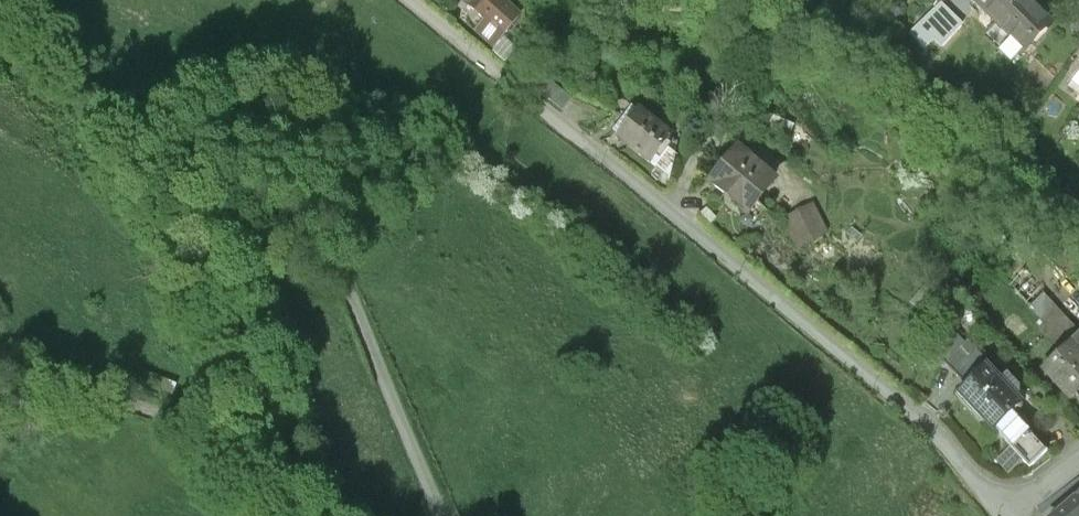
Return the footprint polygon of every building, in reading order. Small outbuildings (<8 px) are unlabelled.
[(484,14),(475,25),(494,40),(514,17),(516,8),(507,0),(468,0),(484,14)] [(1013,38),(1015,40),(1042,13),(1028,0),(979,0),(976,3),(1013,38)] [(1053,24),(1042,13),(1015,40),(1013,38),(1000,51),(1013,64),(1053,24)] [(619,132),(639,106),(633,102),(613,128),(619,132)] [(671,131),(639,106),(619,132),(651,157),(665,138),(671,131)] [(670,142),(665,138),(651,157),(662,166),(674,150),(668,145),(670,142)] [(772,170),(740,143),(712,176),(725,186),(730,180),(750,197),(772,170)] [(825,225),(812,201),(785,216),(798,240),(825,225)] [(1046,361),(1054,369),(1049,373),(1069,394),(1078,385),(1078,331),(1043,293),(1006,263),(995,277),(1028,304),(1041,317),(1036,322),(1060,347),(1046,361)] [(999,379),(985,364),(960,388),(986,414),(984,415),(1031,463),(1048,447),(1012,409),(1019,402),(1014,397),(1020,391),(1020,383),(1007,370),(999,379)] [(1068,502),(1078,515),(1078,493),(1068,502)] [(1068,502),(1052,515),(1053,515),(1078,515),(1068,502)]
